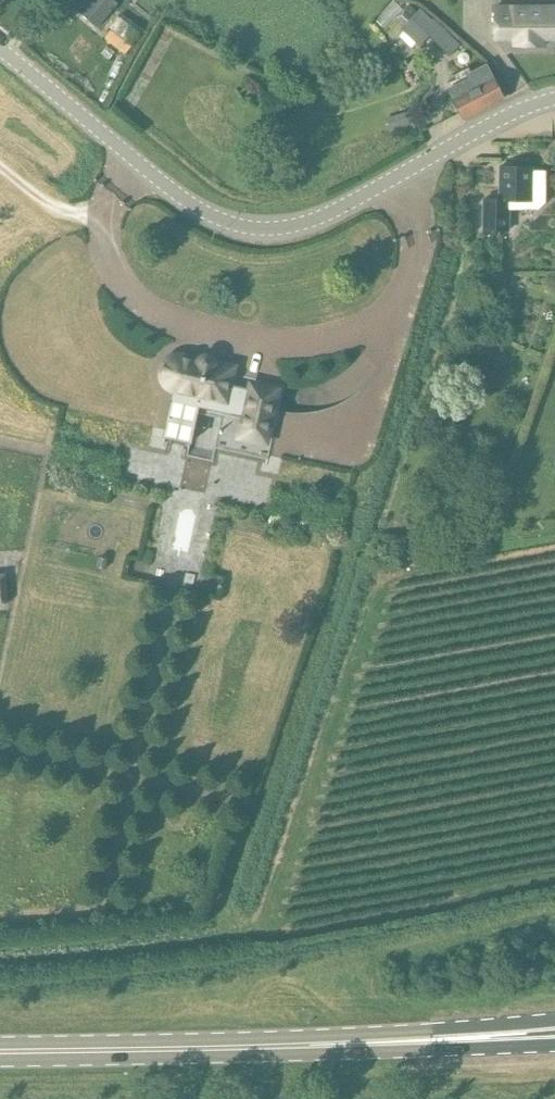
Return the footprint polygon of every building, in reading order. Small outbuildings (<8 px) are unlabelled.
[(98,28),(118,3),(115,0),(64,0),(98,28)] [(462,44),(435,18),(433,19),(421,8),(418,12),(411,5),(397,19),(405,27),(402,29),(421,47),(430,37),(451,56),(462,44)] [(495,18),(495,39),(514,39),(515,46),(545,46),(545,39),(554,39),(554,6),(495,7),(495,18)] [(117,19),(108,32),(128,49),(136,34),(117,19)] [(458,57),(458,59),(459,61),(460,62),(461,63),(463,64),(465,64),(467,63),(468,62),(469,61),(470,59),(470,57),(469,55),(468,54),(466,53),(464,53),(462,53),(461,54),(459,55),(458,57)] [(504,98),(486,64),(467,74),(469,78),(449,88),(454,99),(464,118),(504,98)] [(275,74),(274,75),(271,81),(285,88),(288,81),(284,79),(287,74),(280,71),(278,76),(275,74)] [(410,110),(387,117),(391,134),(415,126),(410,110)] [(484,199),(484,221),(484,229),(509,230),(510,209),(538,209),(545,202),(546,171),(533,171),(533,167),(500,167),(500,199),(484,199)] [(205,356),(199,360),(184,356),(176,356),(170,360),(165,365),(163,373),(164,380),(168,386),(175,390),(164,437),(191,443),(198,413),(221,418),(215,448),(268,459),(285,385),(233,374),(234,367),(220,364),(216,359),(211,356),(205,356)]
